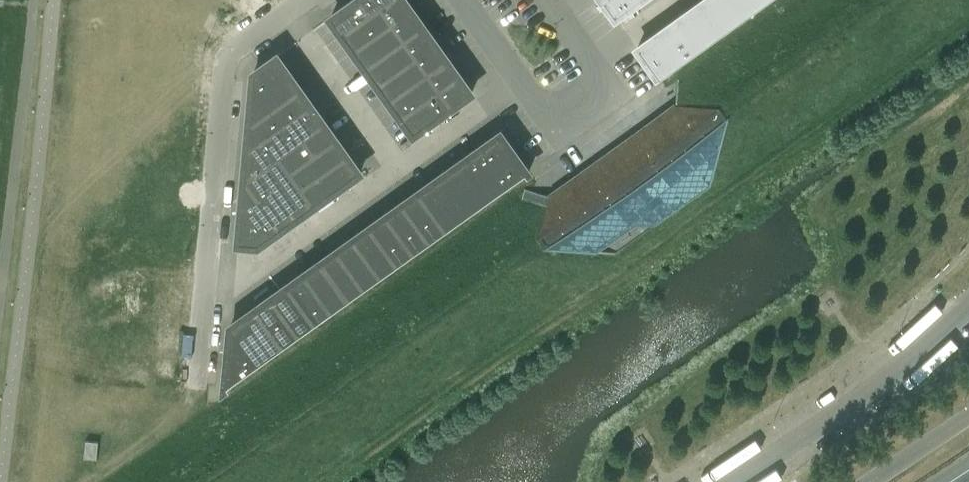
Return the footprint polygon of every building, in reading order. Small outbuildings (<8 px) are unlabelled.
[(331,16),(331,17),(343,34),(414,133),(472,91),(466,83),(453,66),(452,67),(447,60),(449,59),(443,50),(430,33),(429,34),(424,28),(426,26),(419,17),(407,0),(406,0),(405,1),(404,0),(353,0),(331,16)] [(615,16),(638,0),(604,0),(615,16)] [(729,0),(702,0),(699,2),(721,33),(742,18),(729,0)] [(760,0),(729,0),(742,18),(762,4),(760,0)] [(721,33),(699,2),(679,17),(701,48),(721,33)] [(701,48),(679,17),(658,32),(680,63),(701,48)] [(680,63),(658,32),(637,46),(659,77),(680,63)] [(278,56),(277,54),(258,68),(257,68),(253,71),(252,87),(250,115),(249,115),(247,138),(245,161),(238,240),(238,242),(258,244),(360,171),(307,97),(278,56)] [(710,186),(728,120),(719,108),(688,106),(677,105),(676,105),(549,195),(549,197),(547,203),(546,205),(538,237),(547,249),(589,252),(601,244),(632,222),(657,224),(710,186)] [(225,388),(529,171),(520,158),(519,158),(502,134),(501,135),(499,132),(434,179),(231,324),(230,324),(227,363),(225,383),(225,388)] [(98,441),(85,440),(84,457),(96,458),(98,441)]
